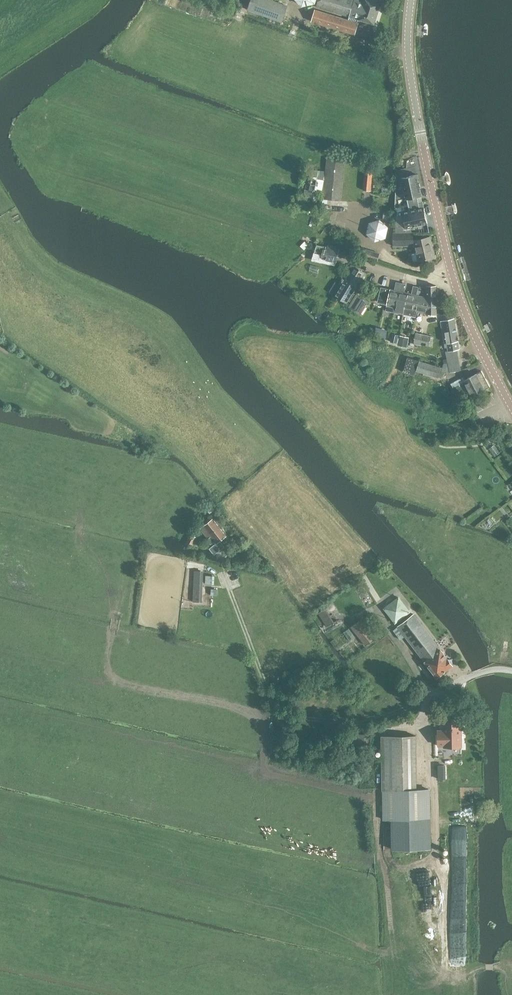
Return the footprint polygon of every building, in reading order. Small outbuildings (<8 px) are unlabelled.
[(281,21),(287,6),(271,0),(251,0),(248,9),(281,21)] [(317,6),(322,8),(373,24),(380,4),(368,0),(364,0),(364,1),(361,0),(319,0),(317,6)] [(357,23),(351,21),(335,16),(332,15),(316,10),(312,21),(354,34),(357,23)] [(327,159),(323,198),(323,199),(340,200),(344,160),(327,159)] [(364,165),(362,190),(371,191),(373,166),(364,165)] [(407,199),(408,205),(419,202),(418,197),(422,196),(417,174),(401,178),(406,199),(407,199)] [(318,184),(319,178),(312,176),(308,199),(315,201),(317,189),(320,189),(321,185),(318,184)] [(420,208),(419,202),(408,205),(409,211),(403,212),(406,228),(417,226),(417,227),(423,225),(423,224),(427,223),(424,207),(420,208)] [(384,212),(383,219),(389,220),(389,224),(393,224),(394,213),(384,212)] [(369,222),(366,234),(375,241),(386,238),(388,227),(380,219),(369,222)] [(393,233),(393,246),(415,245),(418,261),(435,257),(430,236),(417,239),(413,239),(413,233),(393,233)] [(336,262),(339,250),(326,247),(324,259),(336,262)] [(362,248),(360,256),(377,261),(380,253),(362,248)] [(353,292),(365,273),(354,266),(351,265),(348,270),(351,272),(342,286),(336,282),(331,290),(337,294),(336,295),(347,302),(348,300),(352,302),(349,306),(350,307),(354,309),(355,309),(361,313),(369,301),(357,294),(357,295),(353,292)] [(395,312),(401,284),(401,283),(396,282),(395,290),(390,289),(386,310),(395,312)] [(403,314),(408,293),(401,291),(402,289),(403,289),(404,285),(401,284),(395,312),(403,314)] [(427,285),(427,297),(418,295),(419,293),(420,293),(421,289),(418,288),(414,306),(418,307),(417,311),(437,315),(437,314),(436,285),(427,285)] [(414,306),(418,288),(418,287),(413,286),(412,294),(408,293),(403,314),(416,317),(417,311),(418,307),(414,306)] [(380,288),(378,301),(387,303),(387,305),(390,290),(390,289),(389,293),(385,292),(386,289),(380,288)] [(321,306),(315,316),(323,322),(329,311),(321,306)] [(447,358),(444,359),(444,363),(446,363),(448,372),(449,372),(461,370),(457,350),(459,349),(458,341),(454,319),(440,322),(444,343),(445,343),(445,347),(448,347),(448,351),(446,352),(447,358)] [(430,336),(426,335),(416,333),(414,338),(412,337),(411,342),(413,343),(429,346),(428,348),(431,349),(433,342),(430,341),(430,336)] [(392,334),(390,341),(398,343),(399,335),(392,334)] [(409,338),(400,336),(398,346),(407,347),(409,338)] [(444,363),(444,359),(443,359),(443,363),(442,368),(408,357),(403,372),(415,376),(416,371),(439,378),(441,371),(448,372),(446,363),(444,363)] [(462,402),(481,392),(490,386),(482,371),(465,380),(464,378),(453,384),(462,402)] [(209,548),(214,554),(224,546),(220,540),(226,535),(212,518),(200,528),(208,538),(207,539),(211,544),(212,543),(213,545),(209,548)] [(185,542),(181,550),(189,554),(193,546),(197,537),(190,534),(186,543),(185,542)] [(327,626),(335,622),(328,607),(320,612),(327,626)] [(404,636),(423,660),(437,677),(453,665),(453,664),(453,662),(451,659),(448,658),(414,614),(393,630),(400,639),(404,636)] [(351,627),(365,645),(374,636),(361,619),(351,627)] [(279,679),(276,693),(282,694),(285,680),(279,679)] [(443,735),(438,735),(438,746),(444,746),(462,746),(461,718),(443,718),(443,735)] [(400,736),(382,736),(382,790),(416,790),(415,735),(400,735),(400,736)] [(467,955),(467,908),(452,908),(452,955),(467,955)]
